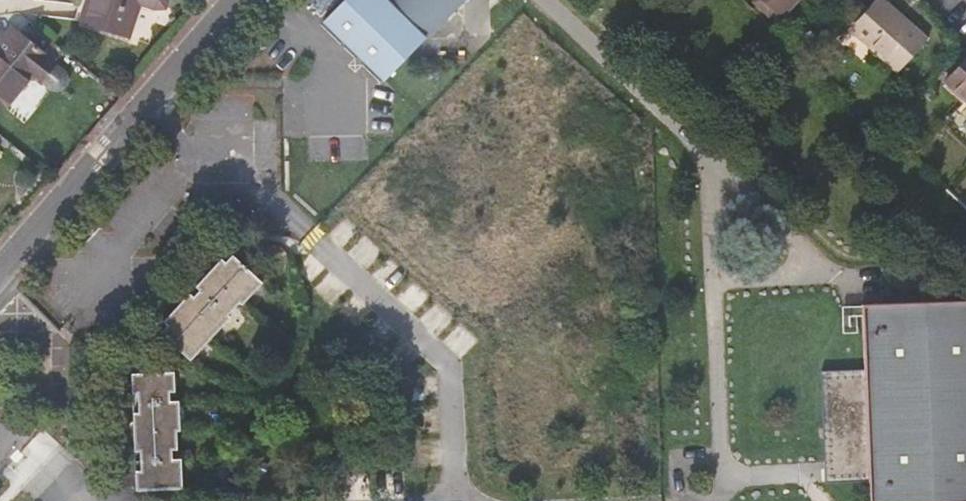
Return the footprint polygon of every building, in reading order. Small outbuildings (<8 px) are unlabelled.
[(82,29),(128,45),(139,12),(155,17),(165,16),(170,3),(167,0),(92,0),(82,29)] [(323,24),(385,82),(466,0),(346,0),(323,24)] [(777,20),(796,0),(756,0),(777,20)] [(849,40),(890,77),(920,44),(872,0),(865,0),(845,23),(855,33),(849,40)] [(14,32),(0,49),(0,105),(7,111),(32,80),(40,86),(56,68),(14,32)] [(942,85),(965,107),(965,57),(942,85)] [(233,249),(149,332),(183,365),(265,281),(233,249)] [(811,370),(814,482),(965,477),(965,303),(853,305),(854,369),(811,370)] [(176,373),(136,375),(140,495),(179,494),(176,373)]
